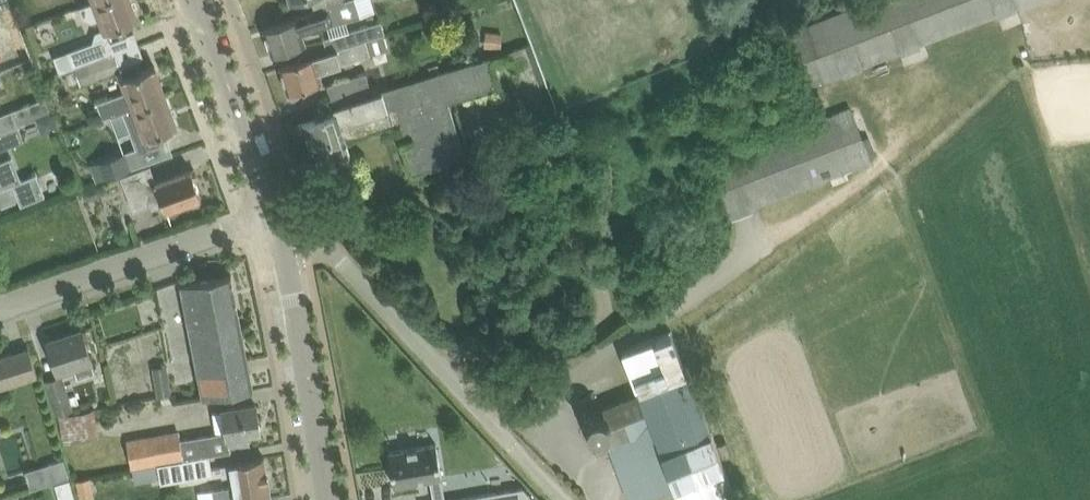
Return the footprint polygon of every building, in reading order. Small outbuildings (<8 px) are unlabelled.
[(12,4),(11,0),(0,0),(0,9),(12,4)] [(68,51),(74,66),(74,67),(111,54),(106,42),(127,34),(124,24),(137,19),(130,0),(95,0),(80,5),(84,17),(92,21),(104,17),(108,27),(96,32),(94,41),(68,51)] [(328,7),(264,28),(272,53),(308,42),(304,32),(336,22),(347,18),(347,20),(361,15),(357,0),(343,0),(327,5),(328,7)] [(314,8),(327,5),(343,0),(312,0),(314,8)] [(780,35),(801,89),(1031,0),(873,0),(780,35)] [(325,37),(329,51),(365,40),(386,33),(381,20),(325,37)] [(18,23),(10,26),(15,40),(23,37),(18,23)] [(486,33),(485,46),(503,47),(504,33),(486,33)] [(329,51),(301,59),(280,66),(288,91),(323,80),(320,70),(369,55),(365,40),(329,51)] [(532,42),(509,50),(533,115),(555,107),(532,42)] [(111,54),(74,67),(80,85),(123,69),(130,90),(97,102),(103,118),(123,111),(165,95),(154,65),(141,70),(137,60),(122,66),(117,52),(111,54)] [(373,92),(334,105),(336,111),(299,122),(302,132),(306,131),(311,146),(316,145),(324,170),(353,160),(341,124),(387,110),(392,124),(390,124),(391,125),(402,122),(407,138),(400,140),(401,145),(402,145),(411,174),(465,156),(448,102),(498,86),(489,57),(382,90),(382,91),(373,94),(373,92)] [(327,84),(334,105),(373,92),(366,72),(348,77),(327,84)] [(165,95),(123,111),(131,133),(140,129),(146,148),(167,141),(163,130),(176,125),(165,95)] [(6,113),(12,127),(18,125),(53,111),(47,97),(6,113)] [(824,115),(732,150),(753,206),(872,160),(851,105),(824,115)] [(0,132),(0,148),(24,139),(18,125),(12,127),(0,132)] [(100,161),(106,177),(144,163),(139,149),(126,154),(125,152),(100,161)] [(12,201),(19,198),(22,204),(46,195),(37,173),(22,179),(12,157),(0,162),(0,205),(12,201)] [(150,165),(130,172),(121,176),(134,210),(162,199),(166,209),(202,196),(191,168),(156,181),(150,165)] [(86,188),(84,191),(84,195),(87,199),(91,200),(101,197),(102,194),(103,190),(101,186),(97,185),(86,188)] [(182,284),(186,305),(204,398),(253,388),(231,274),(182,284)] [(58,371),(74,366),(77,377),(95,372),(82,330),(48,340),(58,371)] [(604,409),(601,409),(599,409),(596,409),(595,409),(592,410),(589,412),(588,413),(586,415),(585,416),(583,419),(583,420),(582,423),(582,425),(582,428),(582,431),(583,432),(584,435),(586,438),(587,439),(589,441),(592,442),(594,443),(597,443),(598,444),(601,444),(603,443),(606,442),(608,441),(610,444),(633,499),(634,499),(660,489),(675,484),(681,499),(696,499),(734,485),(686,362),(684,363),(671,330),(623,349),(639,391),(603,406),(604,409)] [(29,347),(0,356),(0,387),(38,375),(29,347)] [(160,395),(161,398),(171,396),(171,394),(168,365),(153,367),(155,381),(143,382),(144,397),(160,395)] [(62,375),(46,380),(57,414),(73,411),(62,375)] [(179,429),(127,439),(128,446),(131,459),(132,465),(184,454),(184,458),(210,453),(231,449),(230,445),(249,442),(247,434),(260,432),(256,403),(234,407),(223,409),(213,410),(217,431),(181,437),(179,429)] [(73,411),(57,414),(65,440),(100,435),(94,408),(73,411)] [(436,443),(388,451),(394,485),(442,477),(436,443)] [(184,458),(159,462),(161,476),(184,472),(184,477),(213,472),(210,453),(184,458)] [(215,499),(247,499),(271,496),(264,456),(221,464),(223,474),(232,473),(233,485),(213,488),(215,499)] [(65,458),(48,464),(54,481),(70,476),(65,458)] [(154,463),(134,467),(136,480),(156,477),(154,463)] [(76,480),(80,499),(96,496),(92,476),(76,480)] [(56,484),(61,499),(63,499),(76,496),(71,480),(56,484)] [(445,499),(531,499),(529,485),(463,497),(445,499)]
